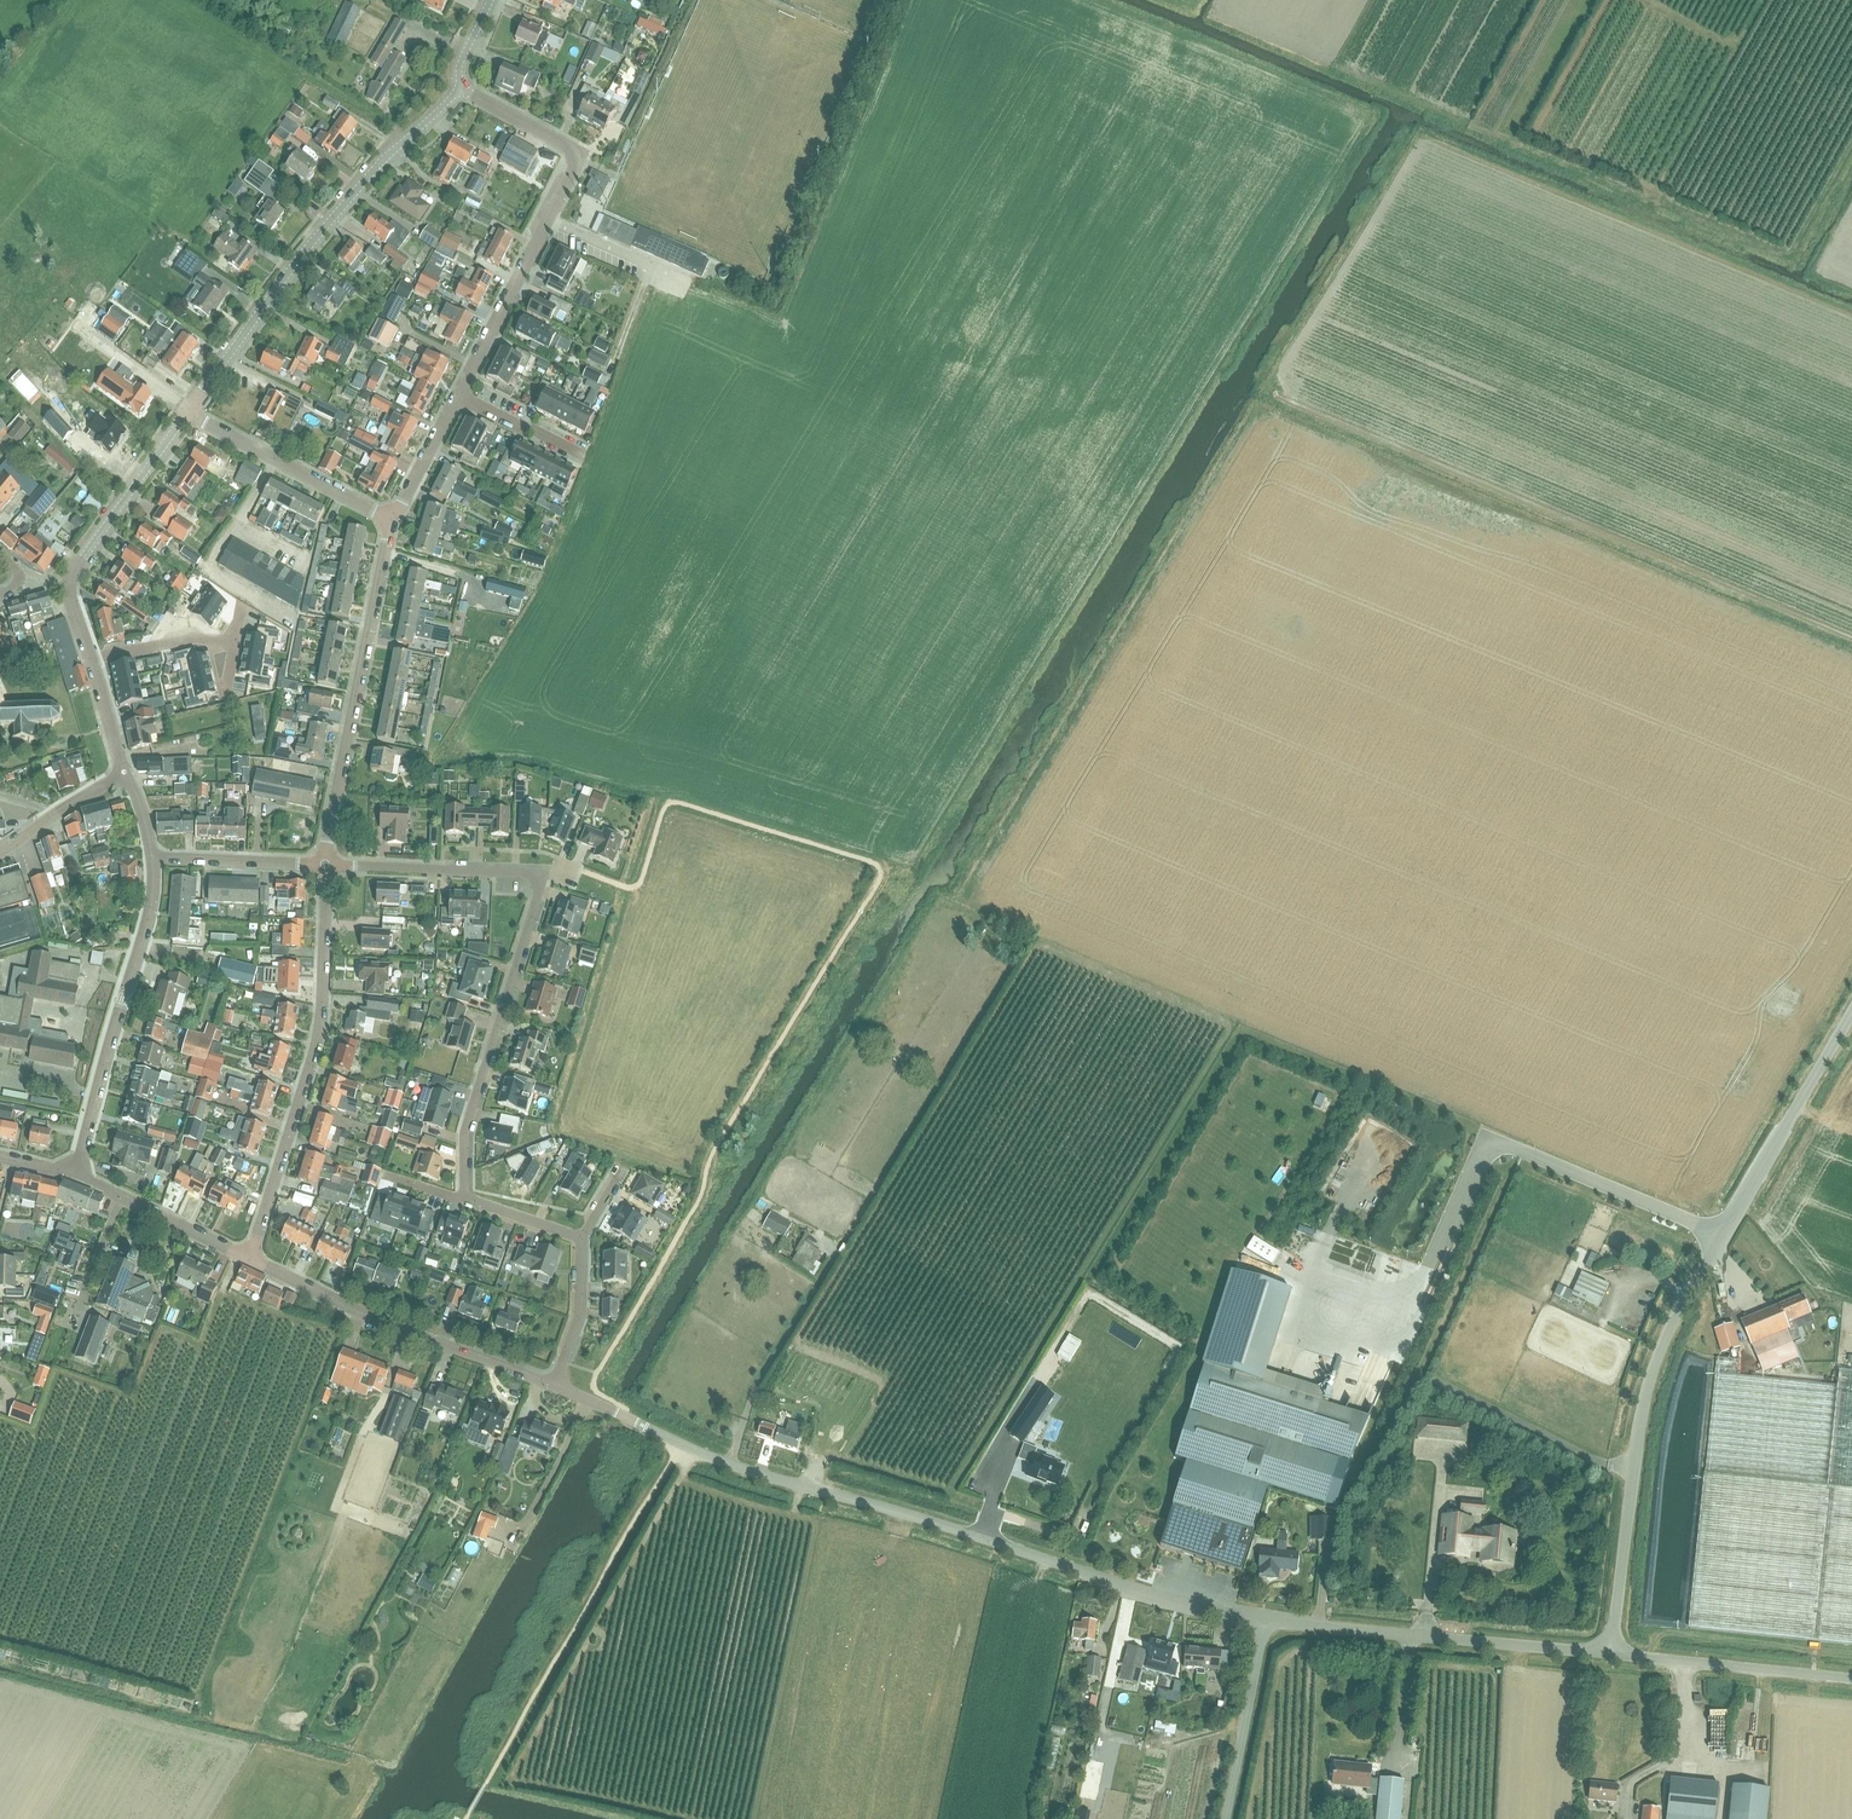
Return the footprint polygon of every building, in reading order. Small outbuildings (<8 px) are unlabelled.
[(418,1),(423,4),(442,13),(449,0),(419,0),(418,1)] [(578,0),(537,0),(545,3),(543,8),(557,14),(562,3),(569,6),(574,8),(576,3),(577,3),(578,0)] [(342,49),(361,10),(346,3),(327,42),(342,49)] [(650,17),(648,23),(661,29),(664,23),(650,17)] [(639,21),(637,27),(663,39),(667,31),(661,29),(648,23),(640,20),(639,21)] [(582,36),(592,40),(594,36),(598,26),(588,22),(582,36)] [(550,35),(550,36),(524,24),(516,40),(534,48),(533,52),(542,55),(546,45),(559,51),(564,42),(550,35)] [(379,106),(406,62),(391,53),(398,41),(388,35),(372,62),(385,70),(376,85),(372,84),(367,99),(379,106)] [(605,48),(600,46),(593,43),(585,61),(597,66),(605,48)] [(616,45),(613,51),(622,55),(624,49),(616,45)] [(638,49),(633,59),(640,62),(644,53),(638,49)] [(504,67),(495,87),(519,97),(523,87),(534,91),(540,77),(532,73),(531,74),(529,73),(530,71),(521,67),(518,74),(504,67)] [(641,71),(633,88),(642,92),(649,75),(641,71)] [(566,74),(563,82),(570,85),(573,78),(566,74)] [(621,95),(625,89),(617,85),(617,87),(609,83),(606,88),(621,95)] [(308,100),(313,92),(299,84),(294,91),(308,100)] [(590,125),(602,103),(595,99),(599,93),(585,86),(576,102),(583,106),(577,118),(590,125)] [(336,111),(340,105),(327,97),(323,104),(336,111)] [(602,103),(590,125),(604,132),(610,121),(618,125),(626,108),(612,101),(609,106),(602,103)] [(289,113),(297,119),(302,112),(294,106),(289,113)] [(339,124),(334,131),(347,141),(358,127),(345,118),(347,115),(340,110),(333,119),(339,124)] [(548,115),(545,120),(551,124),(554,118),(548,115)] [(286,119),(280,127),(291,135),(293,136),(295,135),(299,129),(287,120),(286,119)] [(286,141),(291,135),(280,127),(270,140),(280,148),(285,141),(286,141)] [(328,128),(323,135),(322,134),(316,143),(323,148),(324,146),(337,155),(347,141),(334,131),(333,131),(328,128)] [(513,138),(500,161),(526,176),(526,175),(531,178),(544,154),(539,152),(539,153),(513,138)] [(485,176),(490,166),(494,159),(481,152),(480,154),(454,140),(446,155),(485,176)] [(307,182),(317,168),(304,159),(306,157),(293,147),(286,156),(293,160),(287,168),(307,182)] [(608,152),(604,160),(605,160),(611,163),(615,156),(608,152)] [(253,158),(249,165),(254,169),(259,163),(253,158)] [(459,168),(459,167),(444,159),(434,178),(449,186),(451,181),(457,184),(464,171),(459,168)] [(275,208),(286,192),(269,180),(274,173),(259,163),(254,169),(245,182),(266,196),(257,208),(263,212),(256,222),(271,232),(284,214),(275,208)] [(598,203),(610,181),(592,172),(589,177),(592,178),(587,189),(590,190),(587,197),(598,203)] [(475,176),(466,191),(479,198),(487,183),(475,176)] [(244,185),(236,179),(227,192),(235,198),(244,185)] [(419,222),(429,208),(418,200),(424,192),(409,182),(401,195),(398,192),(391,202),(419,222)] [(454,211),(463,216),(468,206),(473,208),(477,201),(462,194),(454,211)] [(217,210),(212,216),(224,225),(229,218),(217,210)] [(476,220),(490,227),(494,219),(485,214),(480,212),(479,214),(473,211),(471,216),(476,218),(476,220)] [(389,227),(374,215),(365,228),(385,244),(391,236),(403,245),(410,235),(393,222),(389,227)] [(709,262),(702,259),(703,257),(638,228),(636,232),(605,218),(597,234),(630,249),(631,247),(701,279),(709,262)] [(419,239),(435,249),(443,236),(428,226),(419,239)] [(490,235),(496,238),(492,246),(484,242),(483,242),(506,254),(513,239),(493,229),(490,235)] [(462,241),(446,232),(440,244),(456,253),(462,241)] [(253,258),(257,251),(244,241),(240,247),(223,236),(215,247),(232,259),(229,264),(239,271),(249,255),(253,258)] [(464,253),(471,256),(478,241),(471,238),(464,253)] [(506,254),(483,242),(476,257),(498,268),(506,254)] [(350,244),(339,259),(350,268),(348,270),(354,275),(361,265),(362,266),(367,259),(361,255),(362,253),(350,244)] [(456,253),(440,244),(430,263),(441,270),(447,259),(453,262),(453,261),(457,254),(456,253)] [(409,259),(389,245),(384,253),(395,260),(391,267),(400,272),(409,259)] [(380,266),(386,258),(371,247),(365,254),(380,266)] [(551,276),(546,287),(563,296),(574,274),(581,260),(575,257),(559,249),(547,274),(551,276)] [(188,303),(195,307),(194,308),(207,317),(216,305),(218,306),(229,291),(217,283),(213,290),(210,288),(214,283),(202,274),(208,265),(187,250),(172,271),(198,289),(188,303)] [(98,267),(95,271),(100,275),(103,270),(98,267)] [(471,268),(463,282),(485,293),(493,279),(471,268)] [(719,271),(718,274),(719,277),(722,279),(725,279),(728,277),(729,274),(728,271),(725,269),(722,269),(719,271)] [(424,274),(418,285),(434,293),(440,282),(424,274)] [(444,290),(449,292),(454,278),(449,276),(444,290)] [(308,300),(316,306),(313,310),(320,316),(323,311),(323,310),(329,302),(337,308),(346,296),(349,298),(349,297),(351,299),(356,293),(341,282),(336,289),(324,280),(319,289),(317,287),(308,300)] [(407,302),(414,288),(402,282),(395,296),(407,302)] [(463,282),(456,296),(464,300),(464,301),(478,308),(485,293),(463,282)] [(429,299),(432,292),(419,285),(415,292),(429,299)] [(575,302),(585,307),(590,299),(579,294),(575,302)] [(392,295),(380,318),(393,325),(405,302),(392,295)] [(443,297),(440,302),(446,305),(448,300),(443,297)] [(527,313),(549,324),(552,318),(555,320),(560,312),(568,316),(572,307),(552,297),(548,305),(535,298),(527,313)] [(436,306),(431,316),(465,333),(472,319),(459,312),(448,307),(446,311),(436,306)] [(115,307),(108,316),(124,328),(131,319),(115,307)] [(458,347),(465,333),(431,316),(428,322),(438,327),(434,334),(445,340),(458,347)] [(542,347),(554,353),(561,338),(549,332),(524,319),(516,334),(532,343),(530,347),(538,351),(540,347),(542,347)] [(378,320),(369,338),(388,349),(398,330),(378,320)] [(153,330),(151,334),(188,361),(199,347),(192,342),(194,338),(179,327),(173,336),(163,329),(160,335),(153,330)] [(188,361),(151,334),(148,333),(146,336),(154,342),(150,348),(160,355),(163,350),(170,355),(163,365),(178,376),(188,361)] [(313,366),(318,356),(325,359),(345,368),(355,347),(336,338),(330,350),(307,339),(297,358),(313,366)] [(598,339),(595,346),(606,353),(610,345),(598,339)] [(365,340),(361,347),(370,353),(374,346),(365,340)] [(413,362),(442,377),(449,364),(434,357),(428,353),(424,360),(416,356),(403,349),(400,355),(403,357),(412,362),(413,362)] [(498,358),(495,364),(515,374),(520,366),(526,369),(528,364),(532,356),(517,349),(513,356),(512,356),(504,352),(505,350),(501,349),(497,357),(498,358)] [(386,351),(383,358),(391,362),(394,354),(386,351)] [(262,358),(260,362),(261,365),(261,366),(280,375),(282,371),(294,377),(294,376),(302,380),(308,368),(300,364),(292,360),(291,363),(267,352),(265,357),(262,358)] [(603,368),(607,359),(592,352),(588,360),(603,368)] [(160,361),(149,353),(145,360),(155,367),(160,361)] [(403,357),(400,363),(409,368),(412,362),(403,357)] [(372,360),(367,373),(377,377),(382,364),(372,360)] [(538,360),(536,364),(548,370),(550,366),(538,360)] [(421,383),(436,390),(442,377),(413,362),(410,368),(418,372),(414,379),(421,383)] [(515,374),(495,364),(492,370),(491,370),(486,378),(490,380),(491,379),(499,383),(496,391),(511,399),(515,390),(509,387),(515,374)] [(121,366),(103,391),(122,404),(139,417),(140,415),(142,415),(145,412),(144,409),(145,408),(144,407),(152,396),(136,385),(135,386),(128,382),(133,375),(121,366)] [(588,368),(584,376),(599,384),(603,376),(588,368)] [(380,380),(372,376),(366,389),(373,392),(380,380)] [(579,387),(581,382),(574,378),(572,383),(579,387)] [(535,396),(542,400),(537,411),(549,417),(559,397),(548,391),(551,385),(542,381),(535,396)] [(587,381),(585,386),(592,389),(594,384),(587,381)] [(400,388),(429,403),(436,390),(421,383),(417,390),(403,382),(400,387),(400,388)] [(594,384),(592,389),(599,393),(601,388),(594,384)] [(408,408),(422,416),(429,403),(400,388),(397,394),(412,401),(408,408)] [(363,391),(360,396),(367,400),(370,395),(363,391)] [(559,397),(549,417),(560,423),(570,403),(564,400),(567,394),(562,391),(559,397)] [(309,396),(318,401),(320,396),(311,392),(309,396)] [(296,416),(302,405),(279,393),(277,398),(270,394),(259,416),(271,422),(269,426),(281,432),(291,413),(296,416)] [(528,405),(531,399),(525,396),(522,402),(528,405)] [(387,414),(392,406),(375,397),(371,406),(387,414)] [(339,411),(320,401),(315,411),(334,421),(335,420),(344,424),(348,416),(339,411)] [(560,423),(572,429),(582,409),(570,403),(560,423)] [(594,415),(582,409),(572,429),(584,435),(589,426),(591,427),(595,418),(593,417),(594,415)] [(46,420),(65,441),(74,432),(56,411),(46,420)] [(305,422),(320,430),(325,420),(310,412),(305,422)] [(388,429),(410,440),(418,424),(404,417),(404,419),(395,414),(388,429)] [(126,431),(111,420),(109,423),(100,417),(91,430),(96,434),(92,438),(96,441),(95,442),(110,453),(116,445),(117,446),(125,435),(124,434),(126,431)] [(463,428),(460,435),(473,441),(480,445),(487,432),(492,435),(497,427),(496,427),(481,419),(478,427),(469,422),(470,421),(466,419),(461,428),(463,428)] [(21,420),(8,436),(19,444),(31,429),(21,420)] [(389,448),(388,449),(402,456),(410,440),(388,429),(380,444),(389,448)] [(357,430),(354,436),(373,446),(376,440),(357,430)] [(337,439),(345,443),(349,436),(341,432),(337,439)] [(455,440),(451,449),(455,451),(455,449),(464,454),(460,461),(462,462),(475,469),(479,461),(486,448),(480,445),(473,441),(460,435),(456,441),(455,440)] [(373,446),(354,436),(354,437),(349,445),(370,457),(375,448),(373,447),(373,446)] [(515,454),(507,451),(500,465),(508,469),(511,464),(522,469),(532,449),(521,443),(515,454)] [(195,450),(190,457),(192,458),(191,459),(206,470),(207,470),(214,474),(218,468),(222,462),(209,453),(209,454),(199,447),(196,451),(195,450)] [(496,453),(503,456),(507,450),(500,447),(496,453)] [(532,449),(522,469),(528,472),(533,474),(543,454),(532,449)] [(330,453),(321,469),(332,476),(342,459),(330,453)] [(533,474),(544,480),(554,460),(543,454),(533,474)] [(374,455),(366,470),(389,481),(397,465),(383,458),(383,459),(374,455)] [(314,456),(311,463),(317,466),(320,459),(314,456)] [(554,460),(544,480),(555,485),(565,465),(554,460)] [(19,490),(32,500),(26,508),(40,519),(55,500),(41,488),(41,489),(7,461),(0,469),(0,513),(19,490)] [(189,462),(177,479),(174,479),(171,484),(172,487),(171,488),(193,503),(203,488),(200,486),(208,475),(189,462)] [(245,463),(239,474),(235,481),(250,489),(255,482),(256,483),(262,472),(245,463)] [(576,471),(565,465),(555,485),(551,492),(563,498),(566,491),(567,489),(569,490),(573,481),(571,480),(576,471)] [(446,467),(439,480),(469,495),(475,498),(478,493),(463,485),(466,477),(446,467)] [(389,481),(366,470),(358,486),(367,490),(380,497),(389,481)] [(487,476),(493,479),(496,474),(490,471),(487,476)] [(447,501),(451,494),(466,501),(469,495),(439,480),(433,493),(447,501)] [(259,519),(256,524),(264,528),(267,523),(272,514),(276,505),(277,505),(285,489),(271,482),(263,498),(271,503),(267,511),(264,510),(259,519)] [(518,486),(516,490),(523,494),(525,489),(518,486)] [(277,505),(276,505),(272,514),(278,518),(282,508),(290,512),(298,496),(285,489),(277,505)] [(525,489),(523,494),(530,497),(532,492),(525,489)] [(483,493),(479,501),(498,511),(502,503),(483,493)] [(85,494),(77,505),(91,514),(99,503),(85,494)] [(198,511),(184,502),(182,504),(167,494),(159,506),(163,508),(155,520),(170,530),(168,533),(183,543),(193,528),(175,516),(179,510),(193,519),(198,511)] [(298,496),(290,512),(297,516),(294,521),(300,525),(303,519),(311,503),(298,496)] [(539,500),(536,505),(543,508),(545,503),(539,500)] [(311,503),(303,519),(317,526),(325,510),(311,503)] [(545,503),(543,508),(550,511),(552,506),(545,503)] [(449,529),(458,531),(460,525),(454,523),(457,515),(447,512),(447,511),(429,506),(424,521),(442,527),(449,529)] [(552,506),(550,511),(552,512),(561,517),(564,511),(553,506),(552,506)] [(231,517),(221,510),(214,520),(224,527),(231,517)] [(552,512),(547,522),(557,528),(562,518),(561,517),(552,512)] [(18,513),(6,521),(11,527),(22,519),(18,513)] [(85,523),(77,516),(70,525),(78,531),(85,523)] [(424,521),(420,536),(438,541),(440,532),(456,537),(458,531),(449,529),(442,527),(424,521)] [(267,523),(264,528),(278,535),(281,530),(267,523)] [(510,539),(514,532),(499,524),(495,531),(510,539)] [(322,525),(319,537),(325,538),(328,527),(322,525)] [(139,531),(137,535),(137,538),(154,550),(158,553),(164,544),(168,547),(173,540),(164,533),(162,537),(145,526),(142,530),(139,531)] [(548,536),(551,531),(542,526),(540,532),(548,536)] [(31,530),(27,527),(23,531),(21,530),(20,532),(13,527),(0,542),(0,543),(12,553),(31,530)] [(346,543),(364,546),(366,532),(349,528),(346,543)] [(483,529),(480,539),(490,542),(493,533),(483,529)] [(281,530),(278,535),(291,542),(294,537),(281,530)] [(294,537),(291,542),(302,548),(307,538),(296,533),(294,537)] [(38,534),(35,539),(29,534),(15,553),(33,566),(45,574),(55,557),(49,553),(50,553),(51,551),(45,548),(44,550),(43,550),(49,542),(38,534)] [(454,546),(438,541),(420,536),(415,551),(433,557),(436,548),(452,552),(454,546)] [(322,553),(325,538),(319,537),(316,551),(322,553)] [(503,537),(501,545),(507,547),(510,540),(503,537)] [(233,556),(240,543),(234,539),(226,552),(233,556)] [(345,549),(343,557),(361,561),(364,546),(346,543),(335,541),(333,547),(345,549)] [(51,551),(50,553),(56,557),(58,558),(59,559),(66,549),(56,543),(51,551)] [(233,556),(240,560),(247,547),(240,543),(233,556)] [(202,558),(185,547),(181,554),(197,565),(202,558)] [(253,550),(247,547),(240,560),(246,563),(253,550)] [(151,571),(157,562),(148,556),(146,559),(130,548),(122,560),(125,562),(138,571),(143,564),(151,571)] [(253,550),(246,563),(252,567),(259,554),(253,550)] [(319,568),(322,553),(316,551),(312,566),(319,568)] [(219,565),(225,569),(233,556),(226,552),(219,565)] [(543,569),(547,559),(524,553),(521,563),(543,569)] [(252,567),(259,570),(266,558),(259,554),(252,567)] [(233,556),(225,569),(232,573),(240,560),(233,556)] [(477,558),(470,556),(468,562),(475,564),(477,558)] [(361,561),(343,557),(342,565),(330,563),(328,570),(358,575),(361,561)] [(265,574),(272,561),(266,558),(259,570),(265,574)] [(232,573),(239,576),(246,563),(240,560),(232,573)] [(265,574),(271,578),(279,565),(272,561),(265,574)] [(119,564),(107,582),(122,592),(122,591),(128,595),(129,594),(136,598),(141,601),(147,592),(142,589),(142,588),(130,580),(134,574),(135,575),(138,571),(125,562),(122,566),(119,564)] [(246,563),(239,576),(245,580),(252,567),(246,563)] [(271,578),(277,581),(285,568),(279,565),(271,578)] [(315,581),(319,568),(312,566),(309,580),(315,581)] [(245,580),(251,583),(259,570),(252,567),(245,580)] [(277,581),(284,585),(291,572),(285,568),(277,581)] [(358,575),(328,570),(322,568),(320,575),(339,578),(338,587),(355,590),(358,575)] [(411,571),(408,585),(424,589),(431,590),(441,592),(450,594),(452,588),(441,586),(433,584),(426,582),(427,575),(427,572),(417,569),(416,572),(412,572),(411,571)] [(251,583),(258,587),(265,574),(259,570),(251,583)] [(169,578),(183,588),(187,580),(174,571),(169,578)] [(195,572),(193,576),(199,580),(201,576),(195,572)] [(284,585),(290,588),(297,576),(291,572),(284,585)] [(258,587),(264,591),(271,578),(265,574),(258,587)] [(290,588),(296,592),(301,595),(304,579),(297,576),(290,588)] [(264,591),(270,594),(277,581),(271,578),(264,591)] [(312,596),(315,581),(309,580),(306,595),(312,596)] [(270,594),(277,598),(284,585),(277,581),(270,594)] [(524,593),(489,581),(485,592),(510,600),(507,610),(517,614),(524,593)] [(277,598),(283,601),(290,588),(284,585),(277,598)] [(352,605),(355,590),(338,587),(332,585),(329,600),(335,601),(352,605)] [(405,600),(422,603),(424,589),(408,585),(405,600)] [(115,603),(121,606),(120,607),(131,614),(145,623),(150,616),(126,600),(125,601),(104,586),(96,597),(112,608),(115,603)] [(283,601),(289,605),(296,592),(290,588),(283,601)] [(441,592),(431,590),(430,597),(439,598),(441,592)] [(198,595),(195,600),(219,617),(227,606),(208,592),(203,598),(198,595)] [(296,592),(289,605),(298,610),(301,595),(296,592)] [(47,595),(25,601),(29,613),(32,626),(44,623),(55,620),(51,610),(47,595)] [(312,596),(306,595),(303,607),(309,608),(312,596)] [(195,600),(191,606),(196,609),(192,615),(211,629),(219,617),(195,600)] [(405,600),(403,614),(419,617),(422,603),(405,600)] [(29,613),(25,601),(7,605),(11,618),(8,619),(11,632),(14,631),(15,637),(23,635),(20,624),(23,624),(21,615),(29,613)] [(349,620),(352,605),(335,601),(332,616),(349,620)] [(461,601),(459,610),(466,612),(468,603),(461,601)] [(170,610),(167,614),(173,618),(176,614),(170,610)] [(105,641),(124,636),(121,625),(124,621),(113,614),(111,614),(110,611),(98,615),(105,641)] [(427,612),(426,619),(435,621),(436,614),(427,612)] [(403,614),(400,628),(432,635),(433,628),(424,626),(426,619),(419,618),(419,617),(403,614)] [(47,625),(48,627),(52,641),(68,692),(79,689),(73,671),(80,669),(65,620),(47,625)] [(318,621),(317,627),(327,629),(328,623),(318,621)] [(306,623),(300,622),(298,630),(305,631),(306,623)] [(330,626),(327,641),(344,644),(347,629),(330,626)] [(52,641),(48,627),(43,629),(47,643),(52,641)] [(432,635),(400,628),(397,643),(413,646),(415,638),(438,642),(439,636),(432,635)] [(247,635),(245,647),(272,652),(274,642),(278,642),(279,633),(258,629),(257,636),(256,637),(247,635)] [(9,643),(16,653),(21,650),(14,639),(9,643)] [(295,650),(301,651),(303,641),(296,640),(295,650)] [(324,655),(341,659),(344,644),(327,641),(324,655)] [(245,647),(242,663),(269,668),(273,669),(275,660),(271,659),(272,652),(245,647)] [(195,649),(174,654),(176,664),(179,663),(182,673),(209,667),(206,655),(197,658),(195,649)] [(299,661),(301,651),(295,650),(293,659),(299,661)] [(312,660),(314,653),(306,651),(304,658),(312,660)] [(392,668),(409,671),(412,656),(395,653),(392,668)] [(324,655),(321,670),(338,673),(341,659),(324,655)] [(160,658),(154,660),(155,666),(162,665),(160,658)] [(112,667),(115,680),(137,676),(135,662),(112,667)] [(242,663),(240,675),(250,676),(248,685),(270,688),(271,678),(268,678),(269,668),(242,663)] [(182,673),(178,674),(180,682),(184,681),(186,689),(213,683),(209,667),(182,673)] [(83,668),(80,669),(73,671),(79,689),(79,691),(90,688),(84,670),(83,668)] [(392,668),(389,682),(407,686),(409,671),(392,668)] [(338,673),(321,670),(318,685),(335,688),(338,673)] [(137,676),(115,680),(117,694),(140,689),(137,676)] [(431,680),(429,689),(435,690),(437,682),(431,680)] [(389,682),(386,697),(404,700),(407,701),(408,694),(405,694),(407,686),(389,682)] [(188,699),(184,700),(187,709),(208,704),(206,696),(215,694),(213,683),(186,689),(188,699)] [(284,683),(283,690),(293,692),(294,684),(284,683)] [(3,729),(2,726),(13,726),(13,728),(14,728),(14,738),(12,738),(12,740),(14,740),(14,743),(17,742),(17,740),(29,740),(29,742),(30,742),(30,740),(39,739),(39,738),(38,724),(40,724),(40,726),(42,726),(42,724),(51,724),(51,726),(53,726),(53,725),(60,720),(62,721),(63,720),(60,718),(61,712),(63,710),(62,709),(60,710),(53,706),(54,704),(52,703),(51,706),(5,707),(5,703),(4,703),(3,694),(6,693),(6,691),(3,691),(3,688),(0,688),(0,726),(0,729),(3,729)] [(140,689),(117,694),(120,707),(133,705),(135,714),(165,707),(163,698),(143,703),(140,689)] [(429,689),(427,697),(434,699),(435,690),(429,689)] [(331,711),(334,696),(312,691),(310,701),(300,699),(297,714),(317,718),(318,708),(331,711)] [(386,697),(383,711),(401,714),(403,706),(406,706),(407,701),(404,700),(386,697)] [(256,741),(266,739),(261,707),(252,708),(256,741)] [(425,708),(423,718),(430,719),(431,714),(432,709),(425,708)] [(126,725),(132,750),(151,746),(149,736),(157,734),(151,710),(134,714),(136,722),(125,725),(125,726),(126,725)] [(383,711),(381,725),(398,729),(401,714),(383,711)] [(430,719),(423,718),(422,727),(428,729),(430,719)] [(308,741),(299,739),(324,744),(327,729),(302,723),(300,731),(310,733),(308,741)] [(398,729),(381,725),(378,740),(395,744),(398,729)] [(297,747),(296,755),(321,760),(324,744),(299,739),(297,747)] [(273,743),(271,758),(278,759),(279,758),(280,751),(281,745),(273,743)] [(374,756),(371,771),(386,774),(385,777),(388,781),(394,782),(397,779),(401,758),(412,760),(414,752),(384,746),(382,753),(378,752),(377,757),(374,756)] [(69,772),(83,768),(80,756),(65,760),(66,763),(52,767),(60,791),(74,787),(69,772)] [(168,777),(191,776),(190,758),(162,759),(138,760),(139,773),(148,773),(149,778),(168,777)] [(311,809),(316,783),(257,771),(252,797),(311,809)] [(515,783),(515,803),(524,803),(525,784),(515,783)] [(247,784),(225,784),(225,791),(235,791),(235,792),(242,792),(242,795),(247,795),(247,784)] [(186,785),(175,785),(175,797),(185,797),(186,797),(186,785)] [(206,799),(207,785),(199,785),(198,798),(206,799)] [(470,786),(470,798),(478,798),(478,787),(470,786)] [(187,797),(197,797),(197,787),(187,787),(187,797)] [(581,796),(580,796),(573,814),(582,817),(590,799),(593,790),(584,788),(581,796)] [(479,794),(479,803),(489,803),(489,795),(479,794)] [(594,794),(592,799),(606,805),(608,799),(594,794)] [(113,815),(125,812),(122,801),(110,804),(113,815)] [(82,814),(84,825),(86,833),(95,831),(98,843),(106,841),(103,829),(113,826),(107,803),(81,810),(82,814)] [(210,840),(224,840),(224,820),(217,820),(217,815),(214,815),(215,806),(211,806),(211,808),(210,840)] [(196,839),(210,840),(211,808),(207,808),(207,815),(200,815),(200,820),(197,820),(196,839)] [(477,828),(478,810),(464,810),(464,809),(447,808),(446,834),(463,834),(463,826),(469,826),(469,827),(477,828)] [(545,829),(548,811),(540,809),(522,808),(521,836),(539,836),(539,828),(545,829)] [(225,809),(224,820),(224,840),(238,841),(238,840),(246,840),(246,824),(243,824),(243,822),(242,822),(243,813),(240,813),(240,810),(225,809)] [(408,811),(382,809),(381,828),(388,829),(387,843),(404,844),(405,830),(407,830),(408,811)] [(157,836),(193,834),(193,819),(182,818),(182,810),(171,811),(171,814),(156,815),(157,836)] [(492,811),(478,810),(477,828),(486,828),(486,827),(491,827),(491,836),(508,836),(510,811),(492,810),(492,811)] [(557,813),(548,811),(545,829),(550,830),(547,838),(564,845),(574,819),(557,812),(557,813)] [(64,820),(67,830),(84,825),(82,814),(72,816),(64,820)] [(67,830),(70,841),(71,841),(72,845),(67,847),(73,868),(80,866),(74,848),(82,846),(80,838),(87,836),(86,833),(84,825),(67,830)] [(430,827),(429,845),(438,846),(439,828),(430,827)] [(602,834),(586,828),(580,843),(596,850),(596,851),(601,853),(599,859),(613,864),(622,839),(603,831),(602,834)] [(36,846),(45,875),(46,875),(51,874),(52,876),(55,875),(54,871),(64,868),(65,870),(73,868),(67,847),(59,849),(56,839),(54,839),(52,838),(49,839),(47,841),(41,843),(42,844),(36,846)] [(94,863),(98,862),(109,859),(106,848),(91,851),(94,863)] [(100,869),(110,866),(111,875),(120,874),(121,878),(115,878),(116,888),(122,888),(138,886),(136,861),(135,861),(130,862),(128,854),(109,860),(109,859),(98,862),(100,869)] [(41,938),(22,874),(21,874),(20,868),(0,874),(0,951),(41,938)] [(75,880),(72,870),(65,872),(68,882),(75,880)] [(54,901),(46,875),(45,875),(31,880),(40,906),(54,901)] [(171,913),(175,913),(174,919),(180,918),(188,919),(190,899),(190,898),(195,899),(197,880),(192,879),(191,879),(175,878),(174,877),(173,897),(172,898),(173,898),(171,913)] [(258,905),(259,881),(210,879),(209,902),(258,905)] [(290,910),(290,901),(304,902),(305,884),(291,883),(277,883),(277,891),(278,891),(277,900),(278,900),(278,909),(290,910)] [(400,886),(378,885),(377,905),(399,906),(399,894),(407,894),(407,887),(400,887),(400,886)] [(464,919),(465,894),(450,893),(450,910),(442,909),(441,925),(455,926),(457,919),(464,919)] [(465,894),(464,919),(472,920),(474,927),(487,927),(488,911),(480,911),(480,895),(465,894)] [(560,904),(552,928),(570,934),(575,916),(583,919),(588,904),(572,899),(569,907),(560,904)] [(608,916),(610,909),(601,905),(599,913),(608,916)] [(393,907),(378,907),(378,923),(401,923),(401,916),(393,916),(393,907)] [(436,909),(427,909),(427,920),(436,920),(436,909)] [(251,916),(250,924),(259,924),(259,916),(251,916)] [(174,919),(172,941),(186,942),(200,943),(201,931),(187,930),(188,919),(180,918),(174,919)] [(300,949),(301,935),(303,935),(304,923),(293,922),(293,929),(286,929),(285,947),(274,946),(273,957),(289,958),(289,948),(300,949)] [(382,924),(382,931),(363,930),(362,949),(389,951),(390,932),(398,933),(399,925),(382,924)] [(91,931),(85,937),(91,943),(97,938),(101,934),(96,928),(92,932),(91,931)] [(436,935),(431,928),(425,933),(431,940),(436,935)] [(543,941),(544,935),(532,933),(531,939),(543,941)] [(75,945),(81,941),(77,934),(71,938),(75,945)] [(235,937),(212,936),(212,944),(235,945),(235,937)] [(567,948),(548,942),(539,970),(559,976),(567,948)] [(468,943),(468,952),(478,954),(478,944),(468,943)] [(598,951),(584,947),(579,961),(593,966),(598,951)] [(85,965),(97,965),(98,951),(86,951),(85,965)] [(437,952),(437,961),(446,961),(447,953),(437,952)] [(31,1053),(29,1061),(55,1066),(72,1069),(76,1049),(66,1047),(68,1036),(41,1031),(42,1022),(28,1019),(31,1003),(32,999),(74,1007),(77,990),(76,990),(80,967),(50,961),(51,956),(35,953),(31,970),(14,967),(10,991),(14,991),(13,1000),(0,997),(0,1047),(31,1053)] [(462,954),(458,968),(468,971),(465,979),(488,986),(488,984),(490,983),(492,976),(491,974),(492,971),(478,967),(480,960),(462,954)] [(264,968),(264,976),(299,979),(300,965),(280,963),(280,969),(264,968)] [(366,964),(361,964),(360,981),(367,981),(367,994),(383,996),(384,982),(388,983),(389,966),(373,965),(373,964),(366,963),(366,964)] [(433,963),(424,963),(424,972),(433,972),(433,963)] [(253,986),(257,972),(228,964),(224,979),(253,986)] [(203,974),(217,977),(218,971),(204,968),(203,974)] [(156,999),(152,1012),(172,1017),(179,994),(185,996),(187,990),(187,991),(190,980),(170,974),(167,984),(162,983),(157,999),(156,999)] [(279,986),(278,991),(298,993),(299,979),(264,976),(263,985),(279,986)] [(209,989),(212,980),(200,977),(197,986),(209,989)] [(453,984),(449,998),(466,1004),(469,997),(483,1001),(484,998),(486,997),(488,990),(487,989),(488,986),(465,979),(463,987),(453,984)] [(556,990),(535,984),(532,995),(533,996),(531,1001),(530,1001),(526,1012),(547,1018),(556,990)] [(573,988),(570,997),(584,1001),(587,992),(573,988)] [(274,997),(255,992),(253,1001),(272,1006),(274,997)] [(367,1009),(360,1008),(359,1015),(351,1013),(350,1021),(347,1021),(345,1032),(364,1035),(366,1019),(390,1023),(391,1013),(398,1014),(399,1004),(368,999),(367,1009)] [(429,1006),(413,1003),(412,1012),(424,1013),(424,1012),(428,1012),(429,1006)] [(466,1010),(450,1005),(446,1019),(454,1022),(446,1047),(467,1054),(475,1027),(462,1023),(466,1010)] [(263,1011),(262,1019),(296,1024),(299,1009),(280,1006),(279,1014),(263,1011)] [(226,1010),(223,1023),(232,1025),(234,1012),(226,1010)] [(424,1013),(412,1012),(411,1020),(423,1022),(424,1013)] [(150,1018),(145,1037),(164,1042),(167,1031),(175,1033),(177,1026),(169,1024),(150,1018)] [(296,1024),(262,1019),(261,1024),(270,1025),(270,1027),(277,1028),(275,1036),(294,1039),(296,1024)] [(214,1041),(220,1043),(222,1033),(217,1031),(214,1041)] [(182,1055),(206,1062),(211,1047),(214,1038),(201,1034),(200,1035),(188,1032),(182,1055)] [(515,1056),(513,1055),(510,1065),(520,1069),(531,1073),(537,1051),(544,1053),(548,1038),(528,1032),(525,1041),(520,1039),(515,1056)] [(429,1037),(423,1040),(426,1046),(432,1043),(429,1037)] [(355,1052),(357,1043),(345,1040),(342,1048),(341,1048),(335,1068),(350,1073),(356,1053),(355,1052)] [(159,1068),(164,1050),(143,1044),(138,1062),(159,1068)] [(253,1053),(253,1054),(287,1065),(291,1050),(273,1044),(269,1058),(262,1056),(263,1051),(249,1047),(248,1052),(253,1053)] [(208,1061),(223,1066),(226,1058),(210,1053),(208,1061)] [(253,1054),(251,1059),(257,1061),(254,1071),(282,1080),(287,1065),(253,1054)] [(190,1068),(204,1072),(206,1064),(192,1060),(190,1068)] [(217,1084),(223,1066),(208,1061),(202,1079),(217,1084)] [(137,1068),(133,1082),(167,1092),(169,1084),(159,1082),(161,1075),(137,1068)] [(434,1076),(431,1085),(443,1088),(446,1079),(434,1076)] [(387,1079),(385,1086),(403,1091),(407,1079),(400,1077),(398,1082),(387,1079)] [(332,1078),(327,1093),(359,1103),(361,1095),(358,1094),(360,1087),(347,1083),(332,1078)] [(506,1079),(498,1104),(517,1110),(525,1085),(506,1079)] [(215,1084),(201,1080),(196,1098),(209,1102),(215,1084)] [(147,1101),(147,1100),(154,1102),(155,1097),(165,1100),(166,1098),(167,1092),(133,1082),(129,1095),(147,1101)] [(248,1087),(245,1094),(245,1095),(274,1104),(278,1089),(260,1083),(258,1090),(248,1087)] [(536,1083),(533,1091),(549,1096),(552,1088),(536,1083)] [(176,1086),(169,1084),(167,1092),(174,1094),(176,1086)] [(419,1104),(448,1114),(451,1105),(450,1105),(452,1097),(433,1091),(433,1092),(424,1089),(423,1089),(419,1104)] [(23,1098),(23,1092),(0,1090),(0,1096),(23,1098)] [(230,1097),(254,1104),(251,1112),(269,1118),(274,1104),(245,1095),(245,1094),(232,1090),(230,1097)] [(389,1108),(398,1111),(403,1095),(394,1092),(389,1108)] [(327,1093),(323,1107),(338,1112),(338,1110),(345,1112),(347,1106),(357,1109),(359,1103),(327,1093)] [(1318,1094),(1313,1105),(1320,1108),(1325,1097),(1318,1094)] [(187,1097),(183,1111),(191,1114),(192,1110),(195,1099),(187,1097)] [(142,1102),(128,1098),(123,1120),(137,1124),(137,1123),(146,1125),(152,1105),(142,1103),(142,1102)] [(446,1122),(448,1114),(419,1104),(414,1120),(415,1119),(423,1122),(423,1124),(442,1130),(445,1121),(446,1122)] [(6,1107),(4,1119),(11,1121),(14,1109),(6,1107)] [(191,1114),(189,1119),(201,1123),(204,1113),(192,1110),(191,1114)] [(385,1111),(380,1129),(392,1133),(392,1132),(398,1115),(385,1111)] [(320,1116),(315,1131),(330,1135),(334,1137),(334,1136),(337,1129),(332,1128),(334,1120),(320,1116)] [(517,1135),(520,1120),(501,1116),(499,1126),(492,1125),(488,1142),(509,1147),(512,1134),(517,1135)] [(201,1123),(189,1119),(184,1137),(196,1141),(201,1123)] [(48,1123),(34,1121),(30,1144),(48,1148),(51,1133),(47,1132),(48,1123)] [(405,1121),(402,1131),(421,1137),(424,1127),(405,1121)] [(248,1122),(243,1137),(262,1142),(266,1128),(248,1122)] [(4,1124),(1,1139),(15,1142),(18,1127),(4,1124)] [(166,1131),(151,1127),(149,1135),(164,1139),(166,1131)] [(382,1150),(386,1151),(392,1133),(377,1129),(372,1147),(373,1147),(382,1150)] [(223,1130),(220,1139),(241,1145),(239,1151),(257,1157),(262,1142),(243,1137),(237,1135),(234,1133),(229,1132),(223,1130)] [(315,1131),(310,1146),(325,1150),(328,1142),(332,1143),(334,1137),(330,1135),(315,1131)] [(113,1167),(135,1173),(138,1162),(149,1165),(155,1143),(119,1133),(113,1154),(116,1155),(113,1167)] [(418,1144),(400,1137),(397,1145),(416,1152),(418,1144)] [(187,1140),(185,1147),(197,1151),(199,1144),(187,1140)] [(550,1140),(526,1150),(530,1158),(553,1148),(550,1140)] [(373,1147),(369,1160),(378,1162),(382,1150),(373,1147)] [(340,1149),(338,1157),(352,1161),(352,1162),(357,1163),(359,1154),(340,1149)] [(169,1175),(176,1154),(164,1150),(158,1171),(169,1175)] [(211,1164),(221,1168),(225,1159),(227,1155),(218,1150),(211,1164)] [(478,1156),(480,1162),(492,1158),(490,1152),(478,1156)] [(308,1154),(304,1167),(340,1178),(342,1170),(337,1169),(336,1170),(324,1166),(326,1159),(308,1154)] [(439,1174),(443,1161),(425,1154),(418,1175),(438,1182),(440,1174),(439,1174)] [(573,1154),(563,1169),(570,1174),(561,1189),(578,1199),(582,1191),(586,1193),(590,1186),(587,1184),(591,1176),(581,1170),(586,1162),(573,1154)] [(520,1156),(506,1161),(509,1169),(518,1174),(514,1181),(528,1189),(540,1168),(520,1156)] [(352,1161),(338,1157),(336,1165),(350,1169),(352,1162),(352,1161)] [(174,1185),(188,1191),(199,1169),(203,1160),(198,1158),(194,1166),(193,1165),(190,1171),(182,1168),(174,1185)] [(239,1159),(234,1169),(240,1172),(244,1162),(239,1159)] [(210,1164),(203,1160),(199,1169),(188,1191),(202,1199),(211,1182),(203,1178),(210,1164)] [(381,1171),(367,1166),(362,1184),(375,1188),(381,1171)] [(320,1179),(332,1182),(331,1184),(325,1182),(320,1196),(348,1205),(355,1184),(342,1181),(342,1179),(340,1178),(304,1167),(300,1181),(317,1186),(320,1179)] [(229,1183),(233,1185),(237,1177),(233,1175),(229,1183)] [(664,1186),(643,1175),(632,1196),(652,1207),(664,1186)] [(26,1176),(25,1181),(15,1179),(11,1198),(36,1204),(42,1180),(26,1176)] [(237,1177),(233,1185),(239,1188),(243,1180),(237,1177)] [(57,1199),(62,1184),(42,1180),(36,1204),(36,1207),(33,1221),(45,1224),(48,1214),(41,1213),(42,1209),(54,1211),(57,1199)] [(63,1181),(62,1184),(57,1199),(97,1215),(104,1197),(93,1193),(93,1192),(63,1181)] [(208,1201),(222,1208),(230,1191),(216,1184),(208,1201)] [(683,1188),(683,1191),(685,1194),(688,1194),(691,1192),(691,1189),(689,1186),(686,1186),(683,1188)] [(303,1187),(302,1192),(313,1195),(315,1189),(303,1187)] [(244,1198),(230,1191),(222,1208),(235,1215),(244,1198)] [(401,1224),(409,1201),(390,1195),(389,1198),(380,1195),(371,1221),(380,1225),(383,1218),(401,1224)] [(427,1207),(409,1201),(401,1224),(419,1230),(417,1237),(426,1240),(435,1214),(426,1211),(427,1207)] [(311,1213),(310,1213),(306,1221),(312,1224),(319,1210),(314,1207),(311,1213)] [(622,1235),(634,1242),(647,1220),(625,1208),(620,1216),(619,1216),(616,1221),(617,1221),(612,1230),(615,1231),(616,1234),(620,1236),(622,1235)] [(660,1209),(656,1216),(672,1225),(676,1218),(660,1209)] [(301,1219),(306,1221),(310,1213),(305,1210),(301,1219)] [(792,1224),(771,1213),(764,1227),(784,1238),(792,1224)] [(454,1240),(462,1242),(469,1222),(457,1218),(456,1220),(450,1218),(451,1217),(443,1214),(437,1234),(444,1236),(441,1243),(452,1247),(454,1240)] [(18,1224),(0,1219),(0,1220),(0,1227),(15,1232),(18,1224)] [(282,1238),(296,1245),(304,1228),(290,1221),(282,1238)] [(335,1235),(340,1238),(344,1230),(347,1225),(339,1222),(337,1227),(339,1228),(335,1235)] [(58,1232),(62,1234),(65,1235),(70,1237),(72,1229),(73,1229),(59,1224),(56,1232),(58,1232)] [(505,1252),(496,1249),(501,1233),(483,1227),(474,1253),(488,1257),(485,1266),(499,1271),(505,1252)] [(318,1234),(304,1228),(296,1245),(310,1252),(318,1234)] [(1301,1228),(1298,1236),(1307,1239),(1310,1231),(1301,1228)] [(344,1230),(340,1238),(346,1240),(350,1232),(344,1230)] [(65,1235),(62,1234),(59,1242),(67,1245),(65,1249),(60,1262),(62,1263),(61,1265),(77,1271),(85,1250),(72,1245),(70,1245),(72,1238),(70,1237),(65,1235)] [(316,1255),(330,1262),(339,1244),(325,1238),(316,1255)] [(1271,1265),(1279,1253),(1254,1238),(1246,1250),(1271,1265)] [(143,1239),(141,1245),(147,1247),(149,1242),(143,1239)] [(352,1251),(339,1244),(330,1262),(344,1269),(352,1251)] [(636,1251),(651,1261),(656,1254),(640,1244),(636,1251)] [(538,1255),(533,1253),(533,1252),(520,1248),(515,1264),(532,1270),(532,1272),(551,1279),(560,1253),(541,1246),(538,1255)] [(420,1249),(415,1263),(424,1266),(428,1252),(420,1249)] [(627,1253),(605,1252),(604,1283),(627,1283),(627,1253)] [(1591,1253),(1585,1266),(1590,1268),(1596,1255),(1591,1253)] [(17,1276),(17,1262),(26,1262),(26,1254),(8,1254),(8,1261),(0,1261),(0,1275),(17,1276)] [(157,1308),(161,1298),(154,1295),(149,1283),(134,1277),(141,1260),(133,1257),(132,1259),(121,1254),(119,1261),(115,1260),(96,1305),(143,1324),(144,1320),(155,1324),(161,1309),(157,1308)] [(428,1255),(425,1265),(438,1269),(441,1259),(428,1255)] [(1353,1256),(1352,1261),(1363,1264),(1365,1259),(1353,1256)] [(212,1272),(186,1259),(177,1278),(196,1287),(192,1296),(199,1299),(198,1300),(208,1305),(217,1286),(208,1282),(212,1272)] [(359,1260),(354,1273),(375,1281),(374,1283),(395,1291),(402,1274),(380,1266),(380,1268),(378,1268),(380,1264),(375,1262),(370,1260),(369,1264),(359,1260)] [(235,1283),(259,1294),(267,1279),(243,1267),(235,1283)] [(42,1287),(47,1274),(41,1272),(37,1285),(38,1285),(42,1287)] [(432,1272),(429,1281),(436,1283),(439,1274),(432,1272)] [(409,1282),(422,1287),(426,1277),(413,1273),(409,1282)] [(1234,1273),(1204,1367),(1261,1385),(1291,1291),(1234,1273)] [(1598,1308),(1608,1286),(1595,1279),(1581,1273),(1572,1293),(1571,1296),(1584,1302),(1598,1308)] [(0,1275),(0,1289),(7,1290),(7,1297),(25,1297),(25,1289),(16,1289),(17,1276),(0,1275)] [(1446,1285),(1449,1277),(1445,1275),(1441,1282),(1446,1285)] [(38,1285),(33,1299),(55,1307),(60,1294),(46,1289),(42,1287),(38,1285)] [(1568,1303),(1571,1296),(1572,1293),(1558,1286),(1554,1296),(1568,1303)] [(277,1309),(284,1295),(269,1288),(263,1302),(277,1309)] [(453,1290),(447,1304),(458,1309),(464,1294),(453,1290)] [(474,1290),(470,1300),(466,1298),(460,1313),(481,1321),(487,1306),(480,1304),(484,1294),(474,1290)] [(293,1305),(296,1298),(288,1294),(285,1301),(293,1305)] [(1803,1296),(1741,1321),(1751,1346),(1752,1345),(1764,1374),(1800,1359),(1789,1333),(1796,1330),(1793,1321),(1811,1314),(1803,1296)] [(512,1299),(506,1315),(501,1313),(496,1326),(516,1334),(521,1321),(518,1320),(521,1312),(524,1313),(527,1305),(512,1299)] [(1713,1303),(1714,1309),(1725,1306),(1723,1300),(1713,1303)] [(618,1320),(618,1318),(618,1301),(604,1301),(603,1319),(618,1320)] [(1748,1302),(1742,1305),(1746,1314),(1752,1310),(1748,1302)] [(37,1304),(33,1315),(40,1318),(35,1331),(46,1335),(52,1320),(50,1319),(53,1310),(37,1304)] [(112,1314),(110,1321),(119,1325),(122,1317),(112,1314)] [(95,1366),(111,1326),(92,1318),(76,1359),(95,1366)] [(142,1329),(123,1321),(120,1327),(140,1334),(142,1329)] [(1799,1330),(1791,1333),(1797,1347),(1805,1344),(1799,1330)] [(45,1339),(37,1336),(28,1360),(36,1363),(45,1339)] [(108,1359),(112,1349),(105,1347),(101,1356),(108,1359)] [(390,1368),(368,1360),(344,1351),(332,1383),(366,1396),(369,1389),(380,1393),(384,1380),(385,1380),(388,1373),(389,1373),(390,1371),(389,1371),(390,1368)] [(1690,1629),(1851,1645),(1851,1373),(1840,1372),(1839,1387),(1738,1376),(1739,1361),(1718,1358),(1718,1361),(1716,1374),(1706,1475),(1690,1629)] [(36,1377),(47,1381),(50,1371),(39,1367),(36,1377)] [(1172,1507),(1160,1546),(1241,1572),(1253,1532),(1268,1487),(1325,1505),(1335,1508),(1350,1462),(1349,1461),(1368,1419),(1261,1385),(1204,1367),(1175,1458),(1187,1462),(1172,1507)] [(1321,1384),(1328,1385),(1331,1371),(1325,1370),(1321,1384)] [(419,1401),(422,1394),(413,1390),(418,1378),(399,1371),(392,1390),(399,1393),(386,1430),(404,1437),(418,1400),(419,1401)] [(431,1386),(423,1409),(432,1413),(435,1407),(458,1416),(465,1396),(456,1392),(455,1393),(449,1391),(450,1390),(442,1387),(441,1389),(431,1386)] [(323,1389),(318,1402),(327,1405),(332,1392),(323,1389)] [(1054,1397),(1042,1389),(1011,1436),(1023,1444),(1054,1397)] [(15,1403),(9,1418),(31,1426),(36,1411),(15,1403)] [(494,1409),(479,1403),(472,1421),(482,1425),(479,1432),(491,1437),(494,1429),(503,1433),(510,1415),(506,1414),(507,1411),(495,1407),(494,1409)] [(769,1414),(767,1421),(777,1424),(777,1423),(779,1418),(774,1416),(769,1414)] [(375,1422),(383,1425),(385,1419),(378,1416),(375,1422)] [(1419,1420),(1417,1437),(1465,1442),(1467,1425),(1419,1420)] [(555,1444),(554,1442),(558,1431),(534,1422),(533,1426),(525,1423),(517,1443),(526,1446),(527,1442),(550,1451),(552,1448),(553,1447),(555,1444)] [(779,1430),(774,1443),(796,1449),(800,1437),(799,1437),(803,1426),(789,1422),(786,1432),(779,1430)] [(761,1423),(757,1434),(772,1439),(776,1428),(761,1423)] [(506,1447),(504,1453),(512,1456),(517,1445),(514,1444),(515,1441),(509,1438),(506,1447)] [(493,1459),(492,1462),(497,1464),(498,1462),(500,1462),(503,1453),(504,1453),(506,1447),(498,1444),(492,1459),(493,1459)] [(1018,1459),(1030,1464),(1034,1456),(1037,1449),(1024,1444),(1018,1459)] [(1030,1464),(1026,1476),(1041,1482),(1042,1480),(1057,1486),(1064,1468),(1034,1456),(1030,1464)] [(427,1474),(427,1478),(430,1481),(434,1482),(437,1479),(437,1475),(434,1472),(430,1472),(427,1474)] [(484,1497),(499,1499),(501,1479),(486,1477),(484,1497)] [(1483,1514),(1484,1504),(1462,1502),(1461,1512),(1483,1514)] [(1081,1507),(1078,1514),(1085,1518),(1087,1513),(1085,1509),(1081,1507)] [(482,1513),(473,1538),(485,1542),(491,1528),(495,1530),(499,1519),(482,1513)] [(1512,1559),(1515,1533),(1484,1530),(1484,1533),(1470,1532),(1472,1520),(1443,1517),(1439,1555),(1468,1558),(1469,1548),(1482,1549),(1481,1562),(1492,1563),(1493,1557),(1512,1559)] [(1327,1519),(1310,1519),(1310,1526),(1317,1526),(1317,1541),(1327,1541),(1327,1519)] [(1278,1535),(1276,1552),(1261,1550),(1259,1568),(1261,1568),(1260,1577),(1276,1578),(1276,1569),(1297,1571),(1299,1554),(1286,1553),(1287,1543),(1287,1535),(1278,1535)] [(497,1549),(498,1542),(488,1539),(486,1546),(497,1549)] [(432,1594),(437,1583),(423,1576),(417,1587),(432,1594)] [(1086,1641),(1085,1651),(1092,1652),(1094,1642),(1096,1623),(1082,1621),(1082,1625),(1074,1624),(1072,1639),(1080,1640),(1086,1641)] [(1153,1642),(1145,1669),(1175,1677),(1178,1664),(1171,1662),(1175,1648),(1153,1642)] [(1137,1684),(1145,1651),(1127,1647),(1120,1679),(1137,1684)] [(1197,1670),(1196,1684),(1204,1685),(1205,1675),(1204,1675),(1204,1670),(1218,1671),(1220,1651),(1186,1649),(1184,1669),(1197,1670)] [(1088,1657),(1086,1676),(1098,1678),(1100,1659),(1088,1657)] [(1092,1696),(1089,1708),(1095,1709),(1097,1697),(1092,1696)] [(1719,1723),(1720,1717),(1702,1714),(1701,1720),(1719,1723)] [(1735,1748),(1735,1759),(1743,1760),(1744,1748),(1735,1748)] [(1334,1764),(1332,1785),(1367,1788),(1367,1794),(1378,1795),(1376,1818),(1400,1818),(1404,1781),(1380,1778),(1379,1781),(1369,1780),(1370,1767),(1334,1764)] [(1666,1818),(1714,1818),(1718,1784),(1670,1779),(1666,1818)] [(1590,1783),(1589,1800),(1615,1802),(1617,1786),(1590,1783)] [(1729,1818),(1765,1818),(1768,1789),(1732,1786),(1729,1818)] [(1641,1818),(1659,1818),(1660,1809),(1642,1807),(1641,1818)] [(1359,1818),(1369,1818),(1370,1812),(1360,1811),(1359,1818)]
